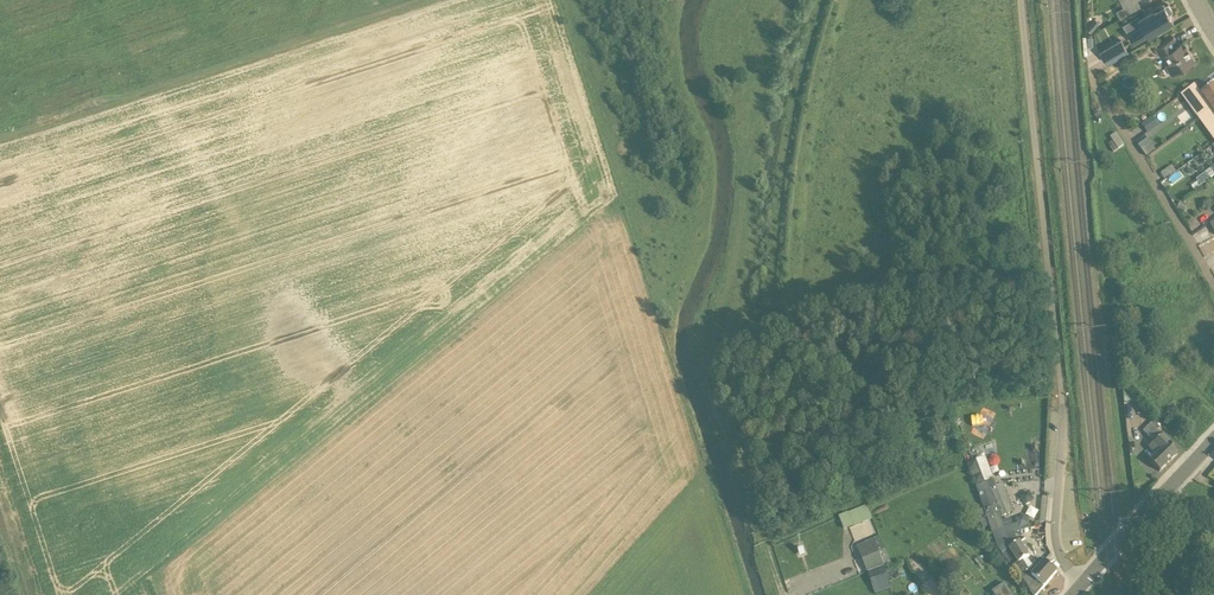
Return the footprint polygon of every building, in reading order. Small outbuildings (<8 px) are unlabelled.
[(1116,11),(1120,19),(1141,8),(1138,1),(1139,0),(1131,0),(1132,2),(1116,11)] [(1164,4),(1139,18),(1143,25),(1129,34),(1134,43),(1149,35),(1174,21),(1169,14),(1173,12),(1168,4),(1165,6),(1164,4)] [(1097,26),(1092,22),(1087,29),(1091,33),(1097,26)] [(1170,62),(1165,65),(1171,75),(1195,61),(1186,46),(1183,47),(1181,43),(1178,44),(1174,37),(1155,48),(1160,57),(1165,54),(1170,62)] [(1114,48),(1098,58),(1103,67),(1120,57),(1114,48)] [(1182,96),(1199,119),(1213,108),(1213,87),(1204,94),(1197,85),(1182,96)] [(1199,119),(1212,138),(1213,141),(1213,108),(1199,119)] [(1153,118),(1142,126),(1148,134),(1159,126),(1153,118)] [(1116,134),(1110,138),(1118,150),(1124,146),(1116,134)] [(1145,155),(1153,149),(1145,140),(1137,146),(1145,155)] [(1165,180),(1176,172),(1172,166),(1161,174),(1165,180)] [(1201,187),(1210,180),(1205,174),(1196,181),(1200,186),(1201,187)] [(1178,209),(1185,213),(1188,206),(1180,203),(1178,209)] [(1149,439),(1153,443),(1161,451),(1150,462),(1160,473),(1178,455),(1168,444),(1169,443),(1158,432),(1160,429),(1153,422),(1143,432),(1149,438),(1149,439)] [(996,508),(986,512),(992,533),(1001,530),(998,520),(1000,517),(1013,512),(1002,486),(990,491),(996,508)] [(844,529),(872,518),(866,504),(839,515),(844,529)] [(880,538),(861,546),(857,548),(867,573),(883,566),(891,563),(880,538)] [(1029,558),(1020,543),(1002,554),(1013,568),(1026,560),(1029,558)] [(1044,588),(1057,573),(1045,563),(1044,564),(1040,560),(1033,569),(1026,560),(1013,568),(1033,594),(1038,594),(1044,588)] [(867,573),(875,594),(890,590),(883,566),(867,573)] [(1005,584),(992,593),(994,594),(1012,594),(1005,584)]
